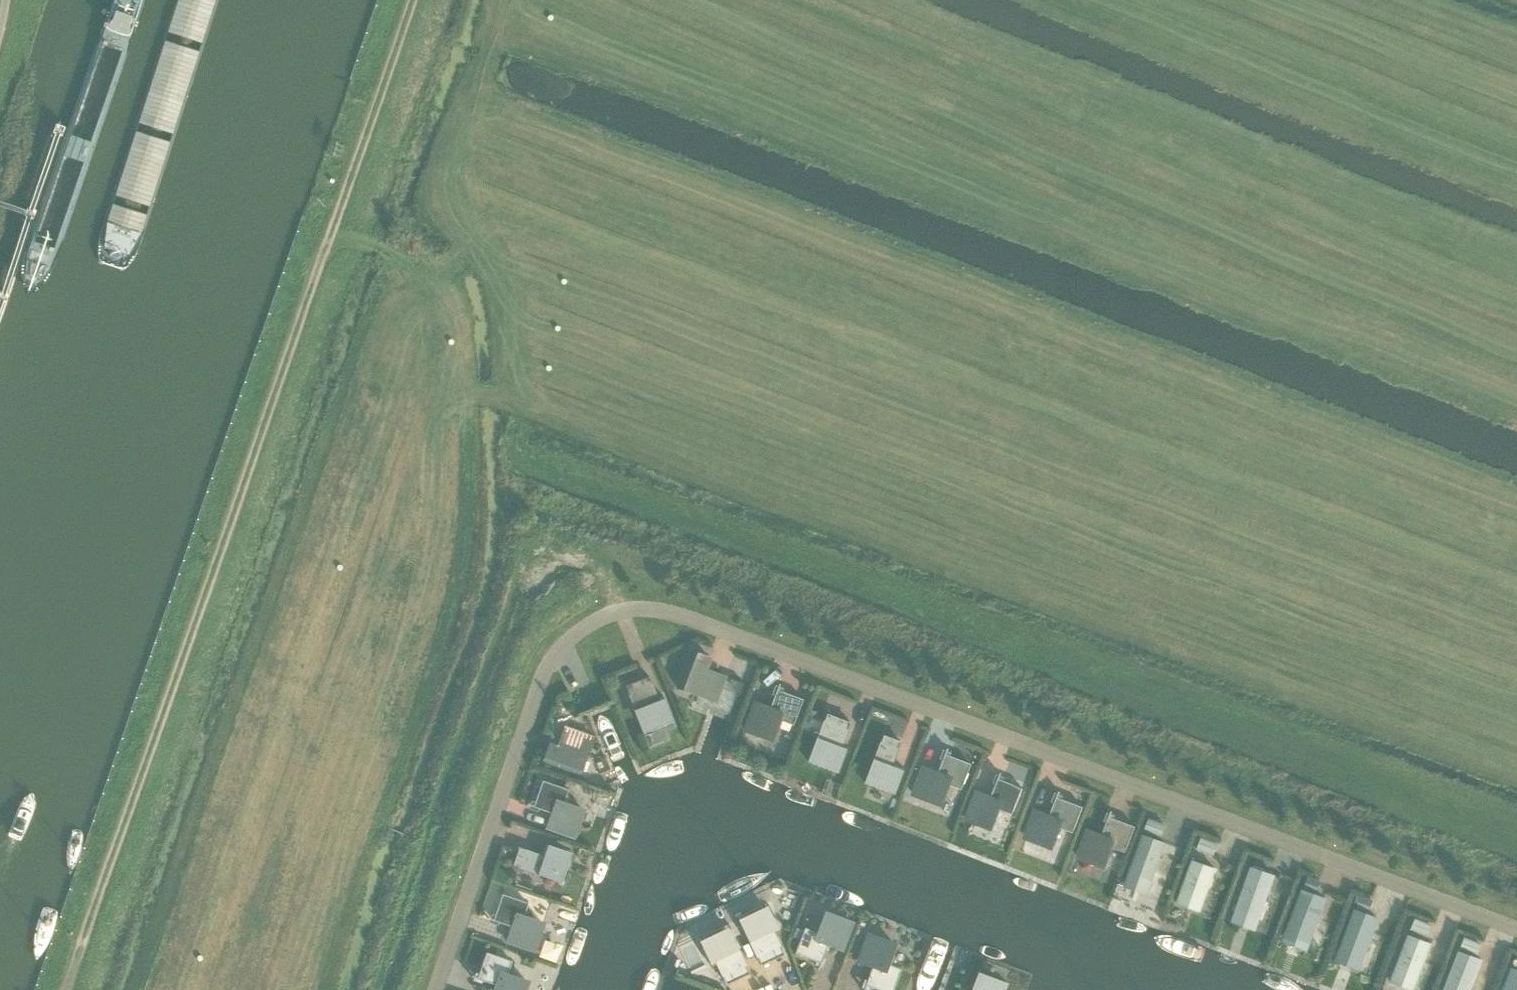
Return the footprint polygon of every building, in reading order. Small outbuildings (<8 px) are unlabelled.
[(694,650),(679,688),(695,694),(696,689),(716,697),(725,675),(705,668),(709,656),(694,650)] [(649,676),(626,685),(644,733),(672,722),(662,696),(658,698),(649,676)] [(770,708),(757,703),(747,730),(773,739),(780,719),(794,724),(803,699),(777,689),(770,708)] [(851,722),(827,713),(809,760),(840,772),(850,747),(842,744),(851,722)] [(589,737),(564,728),(557,748),(548,745),(542,761),(581,775),(586,759),(582,757),(589,737)] [(892,763),(901,741),(884,734),(865,782),(892,792),(902,767),(892,763)] [(937,772),(924,766),(914,794),(940,804),(947,784),(961,789),(971,763),(944,753),(937,772)] [(989,796),(976,791),(966,818),(992,828),(999,810),(1012,815),(1023,788),(997,778),(989,796)] [(565,803),(570,790),(543,780),(533,806),(552,813),(547,826),(574,836),(584,810),(565,803)] [(1050,815),(1037,810),(1026,837),(1052,847),(1060,827),(1074,832),(1083,806),(1057,796),(1050,815)] [(1136,826),(1110,816),(1102,834),(1089,829),(1079,856),(1105,866),(1112,847),(1126,852),(1136,826)] [(1149,818),(1145,829),(1160,835),(1164,824),(1149,818)] [(1143,834),(1126,882),(1140,887),(1141,889),(1148,892),(1151,891),(1153,883),(1152,881),(1166,843),(1143,834)] [(1217,842),(1202,837),(1197,848),(1213,854),(1217,842)] [(519,847),(513,865),(562,881),(570,857),(565,855),(566,851),(546,844),(547,843),(545,843),(541,855),(519,847)] [(1201,909),(1216,869),(1193,860),(1178,902),(1199,909),(1201,909)] [(1252,867),(1236,912),(1233,921),(1256,930),(1260,919),(1275,875),(1252,867)] [(1310,943),(1326,899),(1303,890),(1287,934),(1310,943)] [(529,902),(502,893),(493,920),(512,926),(507,939),(535,949),(544,923),(524,916),(529,902)] [(767,906),(740,919),(762,965),(784,954),(774,933),(779,931),(767,906)] [(1356,910),(1339,954),(1362,962),(1379,918),(1356,910)] [(852,921),(826,911),(819,930),(806,925),(795,952),(821,962),(829,942),(842,947),(852,921)] [(1430,923),(1415,918),(1411,929),(1426,935),(1430,923)] [(756,974),(733,928),(706,941),(718,966),(723,963),(733,985),(756,974)] [(1432,943),(1409,935),(1391,980),(1413,989),(1415,988),(1432,943)] [(1480,943),(1465,937),(1461,948),(1476,954),(1480,943)] [(909,948),(883,938),(876,957),(863,952),(852,979),(878,989),(886,969),(899,974),(909,948)] [(477,978),(496,985),(494,989),(525,989),(528,981),(508,974),(513,961),(487,951),(479,972),(477,978)] [(1460,951),(1445,989),(1471,989),(1482,960),(1460,951)] [(1512,970),(1505,989),(1516,989),(1516,972),(1512,970)] [(972,989),(1004,989),(1007,982),(983,973),(981,979),(977,977),(972,989)]
